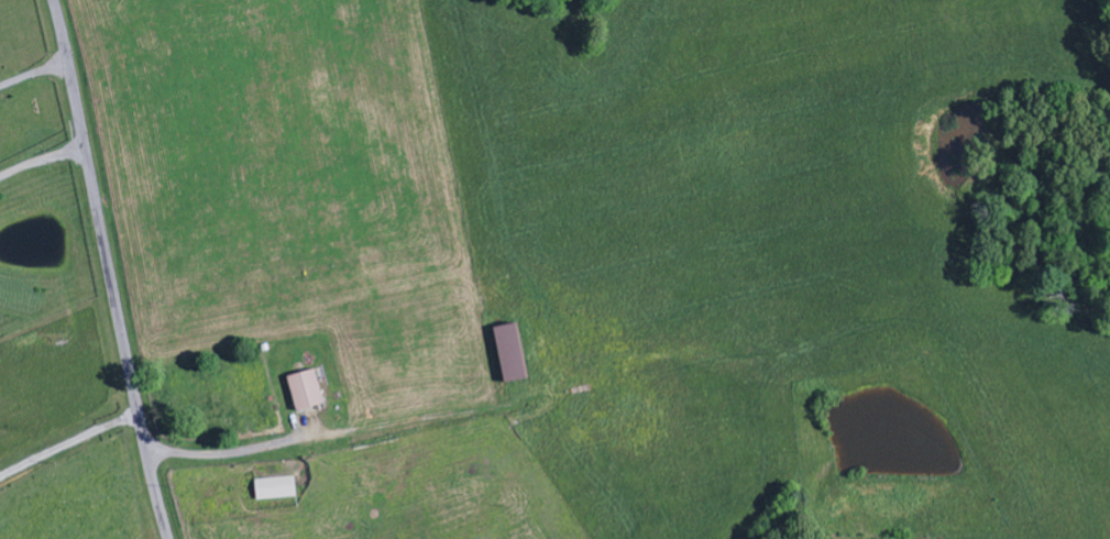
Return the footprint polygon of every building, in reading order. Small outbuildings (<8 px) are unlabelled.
[(498,328),(509,384),(534,379),(523,323),(498,328)] [(300,411),(328,405),(319,370),(291,377),(300,411)] [(259,479),(260,500),(299,499),(299,478),(259,479)]
